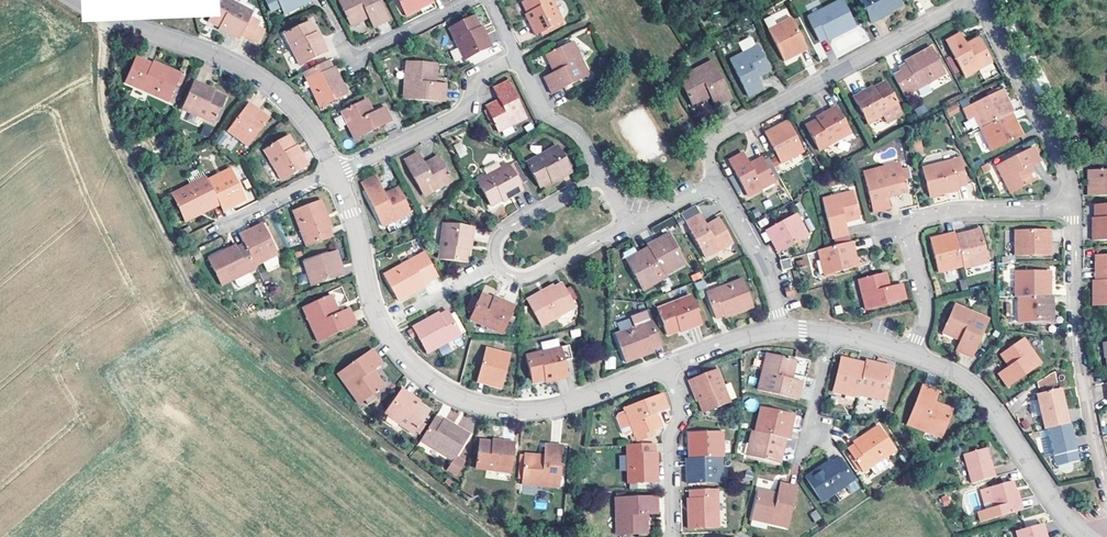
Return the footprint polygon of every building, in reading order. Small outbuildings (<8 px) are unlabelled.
[(211,19),(223,26),(229,30),(227,32),(240,39),(243,34),(252,40),(258,31),(261,26),(251,20),(254,15),(229,0),(222,0),(211,19)] [(280,6),(284,13),(298,6),(296,4),(304,0),(265,0),(270,11),(280,6)] [(337,3),(350,26),(368,17),(373,27),(388,19),(379,0),(343,0),(337,3)] [(406,16),(419,9),(417,6),(429,0),(398,0),(406,16)] [(430,0),(429,0),(417,6),(419,9),(431,3),(430,0)] [(519,3),(534,34),(561,21),(550,0),(525,0),(519,3)] [(836,32),(850,25),(837,0),(834,0),(803,15),(815,38),(821,35),(834,29),(836,32)] [(879,15),(877,11),(885,7),(896,1),(896,0),(855,0),(866,21),(879,15)] [(479,25),(473,14),(447,27),(462,56),(489,43),(484,31),(482,33),(479,25)] [(763,26),(777,55),(798,43),(785,16),(763,26)] [(315,33),(309,21),(284,33),(299,66),(328,52),(322,38),(318,40),(315,33)] [(834,29),(821,35),(823,39),(836,32),(834,29)] [(265,35),(258,31),(252,40),(259,44),(265,35)] [(987,59),(976,38),(963,45),(962,42),(956,31),(942,38),(961,74),(987,59)] [(963,45),(976,38),(974,35),(962,42),(963,45)] [(549,94),(587,75),(570,41),(543,55),(552,73),(541,78),(549,94)] [(752,71),(764,63),(753,42),(726,55),(745,91),(758,83),(753,74),(752,71)] [(800,47),(798,43),(777,55),(779,58),(800,47)] [(902,92),(908,90),(942,72),(928,46),(913,53),(915,56),(903,62),(896,66),(898,71),(891,74),(902,92)] [(450,51),(455,62),(462,59),(457,47),(450,51)] [(915,56),(913,53),(902,59),(903,62),(915,56)] [(727,93),(707,56),(692,64),(695,70),(678,79),(691,101),(709,92),(714,101),(727,93)] [(134,60),(125,79),(168,98),(180,73),(165,65),(164,68),(152,63),(144,59),(142,63),(134,60)] [(607,59),(599,59),(598,67),(606,68),(607,59)] [(164,68),(165,65),(153,60),(152,63),(164,68)] [(331,60),(306,73),(323,107),(349,93),(342,77),(340,78),(334,66),(331,60)] [(404,75),(402,98),(443,102),(445,84),(436,83),(437,63),(409,62),(408,76),(404,75)] [(766,67),(764,63),(752,71),(753,74),(766,67)] [(695,70),(692,64),(675,73),(678,79),(695,70)] [(340,78),(342,77),(336,65),(334,66),(340,78)] [(216,122),(227,99),(213,92),(208,89),(209,86),(194,79),(182,106),(216,122)] [(502,132),(528,119),(509,82),(496,89),(502,100),(504,104),(491,111),(502,132)] [(896,106),(883,82),(871,89),(864,93),(862,90),(851,96),(866,123),(881,115),(896,106)] [(921,96),(931,92),(929,85),(918,89),(921,96)] [(1010,111),(1012,110),(1001,86),(969,103),(981,126),(1010,111)] [(366,100),(363,101),(370,115),(373,114),(366,100)] [(489,107),(491,111),(504,104),(502,100),(489,107)] [(370,115),(363,101),(341,112),(355,141),(393,122),(385,107),(373,114),(370,115)] [(259,115),(261,112),(251,104),(249,106),(259,115)] [(927,112),(923,105),(914,110),(917,117),(927,112)] [(248,147),(270,120),(261,112),(259,115),(249,106),(229,130),(248,147)] [(815,120),(804,126),(818,149),(848,133),(833,106),(821,113),(822,116),(815,120)] [(896,106),(881,115),(885,122),(901,113),(896,106)] [(946,111),(949,117),(959,112),(955,106),(946,111)] [(1021,131),(1010,111),(981,126),(979,127),(989,146),(1021,131)] [(785,120),(774,126),(776,130),(787,124),(785,120)] [(774,126),(763,132),(780,163),(802,152),(787,124),(776,130),(774,126)] [(212,129),(204,126),(200,134),(208,137),(212,129)] [(228,137),(222,133),(215,142),(220,146),(228,137)] [(295,151),(286,134),(263,147),(283,181),(308,167),(302,155),(298,157),(295,151)] [(923,153),(918,134),(908,136),(913,155),(923,153)] [(972,147),(966,136),(960,139),(966,150),(972,147)] [(453,145),(460,158),(468,154),(461,141),(453,145)] [(1008,189),(1032,178),(1025,165),(1028,164),(1039,159),(1032,145),(995,163),(1008,189)] [(541,184),(552,178),(559,174),(560,177),(572,171),(560,146),(529,162),(541,184)] [(774,181),(762,160),(750,167),(748,164),(741,152),(727,160),(746,196),(774,181)] [(451,183),(440,161),(427,167),(425,164),(421,155),(406,163),(424,197),(451,183)] [(750,167),(762,160),(760,157),(748,164),(750,167)] [(427,167),(440,161),(438,158),(425,164),(427,167)] [(958,185),(964,184),(959,159),(923,166),(929,196),(946,193),(945,188),(958,185)] [(984,164),(981,159),(971,164),(974,169),(984,164)] [(523,188),(531,184),(518,160),(479,181),(492,206),(504,200),(510,196),(512,200),(526,193),(523,188)] [(497,161),(483,168),(486,173),(500,167),(497,161)] [(898,162),(880,167),(882,172),(899,167),(898,162)] [(987,164),(981,167),(984,173),(990,170),(987,164)] [(1025,165),(1032,178),(1035,177),(1028,164),(1025,165)] [(882,172),(880,167),(863,171),(873,211),(891,206),(888,196),(906,191),(899,167),(882,172)] [(234,203),(235,206),(248,200),(232,169),(209,181),(221,204),(223,209),(234,203)] [(1087,171),(1087,183),(1090,183),(1091,195),(1106,195),(1106,171),(1087,171)] [(209,181),(208,179),(174,196),(188,224),(202,217),(201,214),(212,209),(221,204),(209,181)] [(411,214),(400,193),(387,199),(385,195),(378,180),(364,187),(384,227),(411,214)] [(387,199),(400,193),(398,189),(385,195),(387,199)] [(835,239),(851,235),(848,223),(847,220),(860,217),(854,192),(825,200),(835,239)] [(328,218),(332,216),(325,200),(297,212),(311,247),(337,237),(334,231),(328,218)] [(223,209),(224,211),(235,206),(234,203),(223,209)] [(213,212),(212,209),(201,214),(202,217),(213,212)] [(1095,211),(1094,223),(1095,245),(1106,245),(1106,211),(1095,211)] [(798,214),(766,230),(773,242),(776,240),(782,251),(810,237),(798,214)] [(735,244),(722,222),(708,230),(706,225),(700,215),(685,224),(706,261),(735,244)] [(338,229),(332,216),(328,218),(334,231),(338,229)] [(708,230),(722,222),(719,217),(706,225),(708,230)] [(441,260),(468,263),(469,260),(470,245),(473,246),(474,229),(445,224),(441,260)] [(266,225),(252,231),(254,234),(244,239),(247,245),(258,267),(281,256),(266,225)] [(182,235),(192,231),(190,226),(180,231),(182,235)] [(1014,258),(1049,257),(1049,247),(1044,247),(1045,233),(1014,233),(1014,258)] [(648,246),(651,250),(665,276),(685,265),(669,234),(648,246)] [(975,236),(952,241),(960,272),(960,274),(983,269),(975,236)] [(960,272),(952,241),(951,238),(927,244),(936,277),(960,272)] [(779,253),(782,251),(776,240),(773,242),(779,253)] [(858,264),(852,241),(828,248),(820,250),(827,273),(858,264)] [(224,287),(259,270),(258,267),(247,245),(239,249),(229,254),(228,251),(210,259),(224,287)] [(238,246),(228,251),(229,254),(239,249),(238,246)] [(196,261),(202,258),(198,250),(192,253),(196,261)] [(644,295),(668,281),(665,276),(651,250),(628,264),(644,295)] [(344,266),(339,253),(306,265),(314,287),(346,277),(342,267),(344,266)] [(797,267),(809,265),(807,257),(796,259),(797,267)] [(427,283),(432,281),(420,258),(387,276),(400,301),(414,294),(412,291),(427,283)] [(789,261),(782,262),(783,269),(790,268),(789,261)] [(1094,286),(1106,285),(1106,261),(1093,261),(1094,286)] [(700,271),(690,275),(693,282),(703,278),(700,271)] [(908,302),(903,285),(891,288),(888,288),(885,277),(861,282),(867,311),(908,302)] [(1016,301),(1048,301),(1048,277),(1013,277),(1013,301),(1016,301)] [(704,279),(694,282),(697,290),(707,287),(704,279)] [(740,311),(742,315),(757,309),(745,281),(709,296),(718,320),(726,317),(740,311)] [(428,287),(427,283),(412,291),(414,294),(428,287)] [(1094,286),(1091,285),(1092,311),(1106,311),(1106,285),(1094,286)] [(558,286),(547,293),(550,297),(561,291),(558,286)] [(550,297),(547,293),(534,301),(549,329),(579,310),(567,287),(561,291),(550,297)] [(787,295),(794,294),(792,287),(785,289),(787,295)] [(318,323),(312,325),(321,343),(358,325),(349,309),(342,313),(332,295),(310,307),(318,323)] [(507,306),(498,301),(485,295),(474,319),(507,334),(519,308),(509,302),(507,306)] [(658,310),(668,335),(682,329),(690,326),(692,330),(703,325),(691,296),(658,310)] [(507,306),(509,302),(499,298),(498,301),(507,306)] [(1052,327),(1052,301),(1048,301),(1016,301),(1016,327),(1052,327)] [(318,323),(310,307),(304,310),(312,325),(318,323)] [(965,321),(967,317),(953,310),(951,314),(965,321)] [(631,318),(635,329),(653,322),(649,311),(631,318)] [(740,311),(726,317),(727,321),(742,315),(740,311)] [(467,336),(454,312),(447,316),(433,323),(431,320),(419,326),(433,353),(467,336)] [(445,312),(431,320),(433,323),(447,316),(445,312)] [(985,326),(967,317),(965,321),(951,314),(940,337),(956,344),(953,354),(968,361),(985,326)] [(663,346),(653,322),(635,329),(617,336),(628,364),(642,358),(640,355),(652,350),(663,346)] [(544,346),(546,355),(562,351),(560,343),(544,346)] [(1021,344),(1000,356),(1008,369),(1005,371),(995,377),(1004,390),(1037,369),(1021,344)] [(491,385),(504,389),(514,356),(493,349),(484,378),(492,381),(491,385)] [(574,362),(571,349),(562,351),(546,355),(531,358),(536,384),(549,382),(556,380),(557,383),(570,380),(566,363),(574,362)] [(375,350),(342,374),(354,392),(359,389),(368,401),(389,386),(378,370),(386,364),(375,350)] [(770,373),(775,356),(771,355),(766,372),(770,373)] [(766,372),(761,391),(801,403),(806,386),(795,382),(799,364),(775,356),(770,373),(766,372)] [(997,358),(1005,371),(1008,369),(1000,356),(997,358)] [(861,396),(868,366),(844,361),(837,393),(860,399),(861,396)] [(869,362),(868,366),(861,396),(884,402),(893,369),(869,362)] [(703,372),(705,377),(717,372),(715,366),(703,372)] [(702,402),(707,414),(732,404),(718,372),(717,372),(705,377),(690,384),(696,397),(699,396),(702,402)] [(1056,375),(1036,378),(1038,390),(1058,387),(1056,375)] [(363,405),(368,401),(359,389),(354,392),(363,405)] [(416,435),(432,414),(421,406),(416,402),(419,399),(407,389),(389,413),(416,435)] [(909,421),(925,427),(926,425),(943,431),(951,411),(935,405),(939,396),(922,389),(909,421)] [(1062,408),(1057,391),(1037,397),(1046,431),(1048,431),(1069,425),(1064,407),(1062,408)] [(654,433),(661,430),(655,417),(659,415),(671,410),(664,395),(627,410),(628,413),(638,438),(641,445),(648,442),(646,437),(654,433)] [(446,417),(450,407),(442,404),(438,415),(446,417)] [(757,434),(787,442),(791,443),(796,418),(762,411),(757,434)] [(632,440),(638,438),(628,413),(622,415),(620,420),(627,438),(632,440)] [(655,417),(661,430),(665,429),(659,415),(655,417)] [(439,419),(423,440),(455,463),(457,460),(472,439),(458,428),(456,431),(446,424),(439,419)] [(456,431),(458,428),(448,421),(446,424),(456,431)] [(942,434),(943,431),(926,425),(925,427),(942,434)] [(1069,425),(1048,431),(1058,467),(1080,461),(1070,425),(1069,425)] [(859,448),(850,454),(864,476),(896,454),(880,429),(867,438),(870,441),(859,448)] [(646,437),(648,442),(656,439),(654,433),(646,437)] [(782,466),(787,442),(757,434),(755,434),(749,459),(782,466)] [(693,438),(694,452),(698,452),(698,463),(725,463),(730,463),(729,436),(693,438)] [(870,441),(867,438),(857,445),(859,448),(870,441)] [(520,442),(505,439),(504,444),(498,443),(483,442),(480,468),(515,473),(520,442)] [(546,487),(564,489),(568,446),(549,444),(548,456),(530,455),(528,478),(547,480),(546,487)] [(662,485),(662,468),(658,468),(658,455),(658,446),(631,447),(631,486),(662,485)] [(964,454),(972,483),(995,477),(987,448),(964,454)] [(839,458),(833,463),(835,466),(824,473),(810,483),(824,504),(849,487),(856,482),(839,458)] [(457,460),(455,463),(449,472),(458,478),(462,472),(464,465),(457,460)] [(726,486),(725,463),(698,463),(694,462),(693,462),(694,472),(689,472),(690,487),(726,486)] [(835,466),(833,463),(822,470),(824,473),(835,466)] [(547,480),(528,478),(528,485),(546,487),(547,480)] [(1012,481),(991,487),(996,506),(987,508),(978,511),(981,521),(1020,510),(1012,481)] [(861,490),(856,482),(849,487),(854,495),(861,490)] [(772,525),(790,529),(801,489),(784,484),(781,495),(763,491),(756,516),(773,520),(772,525)] [(987,508),(996,506),(991,487),(982,490),(987,508)] [(695,515),(690,515),(691,531),(721,530),(720,493),(694,494),(695,502),(695,515)] [(950,506),(947,496),(941,498),(944,508),(950,506)] [(662,499),(620,500),(620,520),(624,520),(624,536),(652,536),(652,516),(662,515),(662,499)] [(814,522),(821,518),(816,509),(810,513),(814,522)] [(773,520),(756,516),(755,521),(772,525),(773,520)] [(1042,536),(1045,535),(1042,523),(1016,530),(1018,536),(1042,536)]
